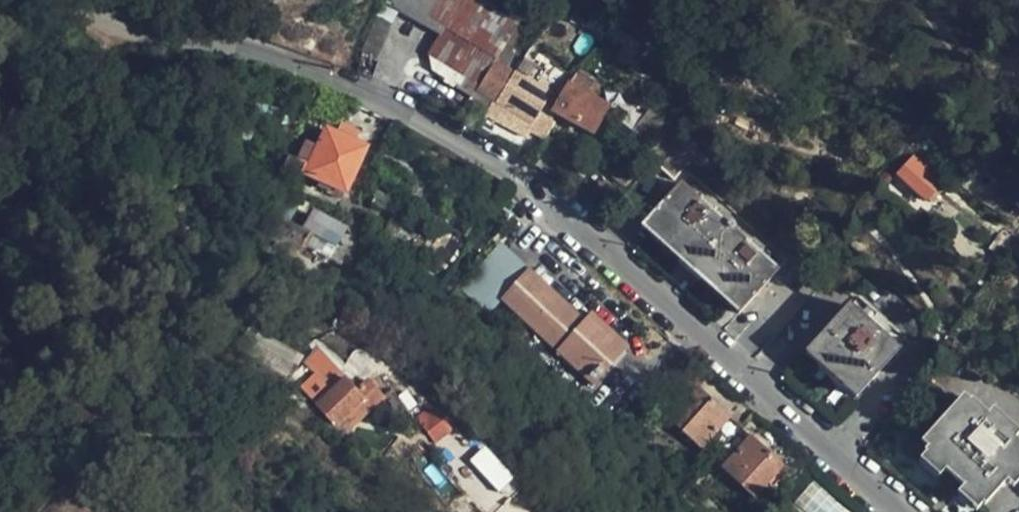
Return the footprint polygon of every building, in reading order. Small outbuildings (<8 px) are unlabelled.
[(458,5),(431,53),(467,75),(456,94),(471,103),(473,100),(488,108),(497,93),(490,89),(492,85),(543,115),(548,107),(557,92),(492,54),(518,6),(509,0),(449,0),(458,5)] [(582,71),(566,98),(558,113),(596,136),(612,110),(596,100),(605,85),(582,71)] [(557,92),(548,107),(558,113),(566,98),(557,92)] [(309,175),(324,182),(335,187),(348,193),(368,149),(328,132),(309,175)] [(675,181),(694,154),(668,135),(650,163),(675,181)] [(310,151),(296,145),(290,158),(303,165),(310,151)] [(942,187),(912,160),(901,175),(931,201),(942,187)] [(335,187),(324,182),(321,187),(333,193),(335,187)] [(779,272),(683,185),(656,213),(645,227),(741,313),(779,272)] [(335,251),(349,224),(319,210),(306,237),(335,251)] [(449,271),(469,246),(450,233),(430,257),(449,271)] [(598,333),(541,285),(512,319),(596,391),(632,350),(604,326),(598,333)] [(857,399),(899,351),(850,307),(806,355),(857,399)] [(321,404),(343,386),(339,381),(334,385),(328,380),(312,394),(321,404)] [(350,380),(343,386),(321,404),(340,426),(368,400),(350,380)] [(725,450),(743,429),(701,391),(673,422),(703,450),(714,440),(725,450)] [(1018,468),(1018,443),(1013,437),(1018,432),(994,412),(989,417),(972,401),(926,451),(958,480),(966,489),(986,505),(1018,468)] [(785,467),(743,429),(725,450),(734,460),(725,470),(757,498),(785,467)] [(485,447),(473,459),(502,489),(515,476),(485,447)]
